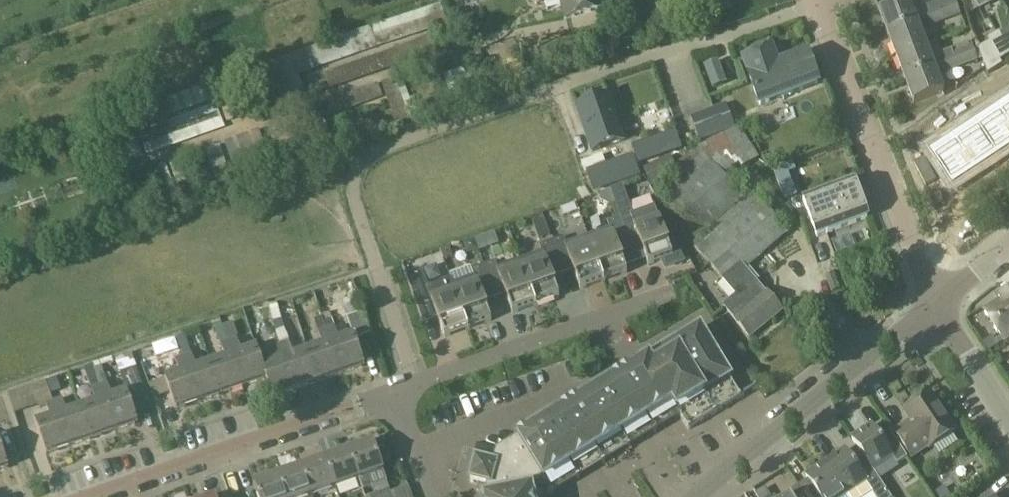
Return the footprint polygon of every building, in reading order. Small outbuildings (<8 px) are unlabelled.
[(561,6),(564,19),(605,8),(603,0),(544,0),(547,10),(561,6)] [(879,10),(888,34),(927,20),(929,26),(944,20),(942,14),(943,13),(941,6),(955,1),(955,0),(939,0),(940,2),(924,8),(921,0),(907,0),(879,10)] [(979,9),(996,0),(974,0),(979,9)] [(955,1),(941,6),(943,13),(942,14),(944,20),(960,14),(955,1)] [(888,34),(897,58),(927,46),(918,23),(888,34)] [(334,38),(339,57),(375,48),(370,29),(334,38)] [(982,59),(986,69),(988,74),(1002,66),(999,61),(1008,56),(1008,50),(999,32),(987,38),(990,43),(978,48),(982,59)] [(745,63),(761,106),(818,84),(812,69),(806,55),(784,64),(779,50),(772,52),(768,42),(751,49),(755,59),(745,63)] [(973,47),(959,52),(962,59),(960,60),(962,67),(982,59),(978,48),(977,45),(973,47)] [(897,58),(905,80),(936,69),(927,46),(897,58)] [(946,73),(962,67),(960,60),(962,59),(959,52),(941,59),(946,73)] [(705,66),(712,88),(725,83),(717,62),(705,66)] [(944,92),(936,69),(905,80),(914,103),(944,92)] [(999,69),(989,76),(993,83),(1003,76),(999,69)] [(981,80),(971,87),(975,93),(985,87),(981,80)] [(146,155),(225,129),(209,83),(152,102),(159,122),(138,129),(146,155)] [(593,153),(624,141),(607,97),(576,108),(593,153)] [(997,105),(1008,122),(1008,97),(997,105)] [(735,126),(726,103),(691,116),(700,139),(735,126)] [(946,103),(936,109),(940,116),(950,109),(946,103)] [(975,119),(999,155),(1008,148),(1008,122),(997,105),(975,119)] [(936,109),(926,116),(930,123),(940,116),(936,109)] [(975,119),(953,134),(976,170),(999,155),(975,119)] [(699,151),(676,169),(681,174),(659,192),(664,201),(698,238),(693,242),(736,294),(724,305),(729,311),(750,336),(781,310),(746,268),(787,233),(752,193),(746,185),(737,192),(723,176),(741,165),(744,170),(759,160),(740,132),(699,151)] [(953,134),(930,149),(953,185),(976,170),(953,134)] [(602,155),(581,163),(585,173),(606,166),(602,155)] [(651,184),(677,173),(671,157),(642,167),(651,184)] [(869,220),(854,182),(804,201),(818,239),(829,235),(869,220)] [(610,191),(597,195),(599,200),(609,205),(614,203),(610,191)] [(620,217),(629,244),(640,241),(649,265),(664,260),(666,267),(682,261),(683,262),(684,262),(670,239),(669,240),(670,241),(666,242),(651,207),(629,215),(628,214),(620,217)] [(610,228),(588,236),(604,281),(628,273),(619,248),(629,244),(620,217),(608,222),(610,228)] [(543,220),(533,223),(539,238),(548,235),(543,220)] [(564,237),(552,241),(562,268),(572,265),(581,289),(604,281),(588,236),(566,243),(564,237)] [(479,251),(487,248),(483,237),(475,239),(479,251)] [(542,252),(520,260),(536,305),(560,297),(551,272),(562,268),(552,241),(540,245),(542,252)] [(449,248),(441,251),(443,259),(452,256),(449,248)] [(496,261),(484,265),(494,292),(504,289),(513,313),(536,305),(520,260),(498,267),(496,261)] [(451,278),(468,329),(492,320),(483,296),(494,292),(484,265),(472,269),(474,276),(453,283),(451,278)] [(445,337),(468,329),(451,278),(429,286),(423,269),(407,275),(422,318),(436,313),(445,337)] [(564,271),(554,277),(563,291),(573,285),(564,271)] [(838,273),(826,277),(831,292),(843,288),(838,273)] [(1008,299),(1006,300),(984,314),(1003,342),(1008,338),(1008,300),(1008,299)] [(358,338),(371,334),(363,312),(347,318),(351,331),(356,331),(358,338)] [(322,318),(315,320),(320,336),(328,333),(324,322),(322,318)] [(331,319),(324,322),(328,333),(342,374),(363,367),(353,338),(339,343),(331,319)] [(283,322),(274,325),(274,327),(279,339),(280,344),(282,349),(291,346),(283,322)] [(233,324),(225,327),(226,331),(228,334),(230,341),(238,338),(233,324)] [(225,326),(216,329),(219,337),(221,345),(230,342),(230,341),(228,334),(226,331),(225,327),(225,326)] [(550,495),(679,415),(687,428),(741,396),(700,329),(647,361),(648,362),(497,453),(493,467),(476,462),(471,482),(488,487),(485,496),(550,496),(550,495)] [(323,347),(309,352),(319,382),(342,374),(328,333),(320,336),(319,336),(323,347)] [(161,358),(175,353),(171,339),(137,350),(144,372),(163,366),(161,358)] [(237,341),(230,343),(245,387),(267,380),(265,374),(267,373),(265,367),(258,348),(242,354),(237,341)] [(226,359),(212,364),(222,395),(245,387),(230,343),(222,346),(226,359)] [(188,344),(181,346),(185,358),(192,356),(188,344)] [(291,346),(282,349),(297,390),(319,382),(309,352),(295,357),(291,346)] [(267,373),(265,374),(267,380),(273,398),(297,390),(282,349),(273,352),(277,363),(265,367),(267,373)] [(192,356),(185,358),(199,403),(222,395),(212,364),(196,369),(192,356)] [(180,374),(149,384),(154,401),(171,395),(176,411),(199,403),(185,358),(176,361),(180,374)] [(102,369),(95,371),(96,375),(97,379),(102,391),(102,392),(109,389),(102,369)] [(136,370),(120,376),(126,394),(129,394),(135,412),(150,407),(136,370)] [(97,379),(89,382),(90,386),(93,394),(93,395),(102,392),(102,391),(97,379)] [(33,386),(32,387),(41,412),(42,412),(48,409),(55,407),(46,382),(33,386)] [(109,389),(102,392),(116,432),(139,424),(135,412),(129,394),(126,394),(114,399),(111,389),(109,389)] [(96,405),(83,410),(93,439),(116,432),(102,392),(93,395),(96,405)] [(926,446),(928,448),(953,431),(928,393),(903,409),(911,421),(894,432),(910,457),(926,446)] [(65,404),(57,407),(60,417),(70,448),(93,440),(83,410),(69,414),(65,404)] [(51,420),(37,426),(47,456),(70,448),(60,417),(57,407),(55,407),(48,409),(51,420)] [(861,454),(873,472),(893,460),(896,464),(907,457),(888,429),(878,436),(871,425),(851,438),(861,454)] [(9,469),(0,443),(0,472),(9,469)] [(350,451),(360,480),(364,491),(387,483),(383,472),(394,468),(387,448),(376,452),(373,443),(350,451)] [(825,462),(848,496),(864,496),(871,492),(874,496),(890,496),(873,472),(861,454),(851,460),(844,449),(825,462)] [(350,451),(326,459),(337,488),(360,480),(350,451)] [(326,459),(303,468),(313,496),(337,488),(326,459)] [(805,496),(848,496),(825,462),(805,475),(812,486),(802,493),(805,496)] [(279,476),(287,496),(312,496),(313,496),(303,468),(279,476)] [(279,476),(255,485),(259,496),(287,496),(279,476)] [(936,496),(948,496),(950,496),(944,487),(934,494),(936,496)]
